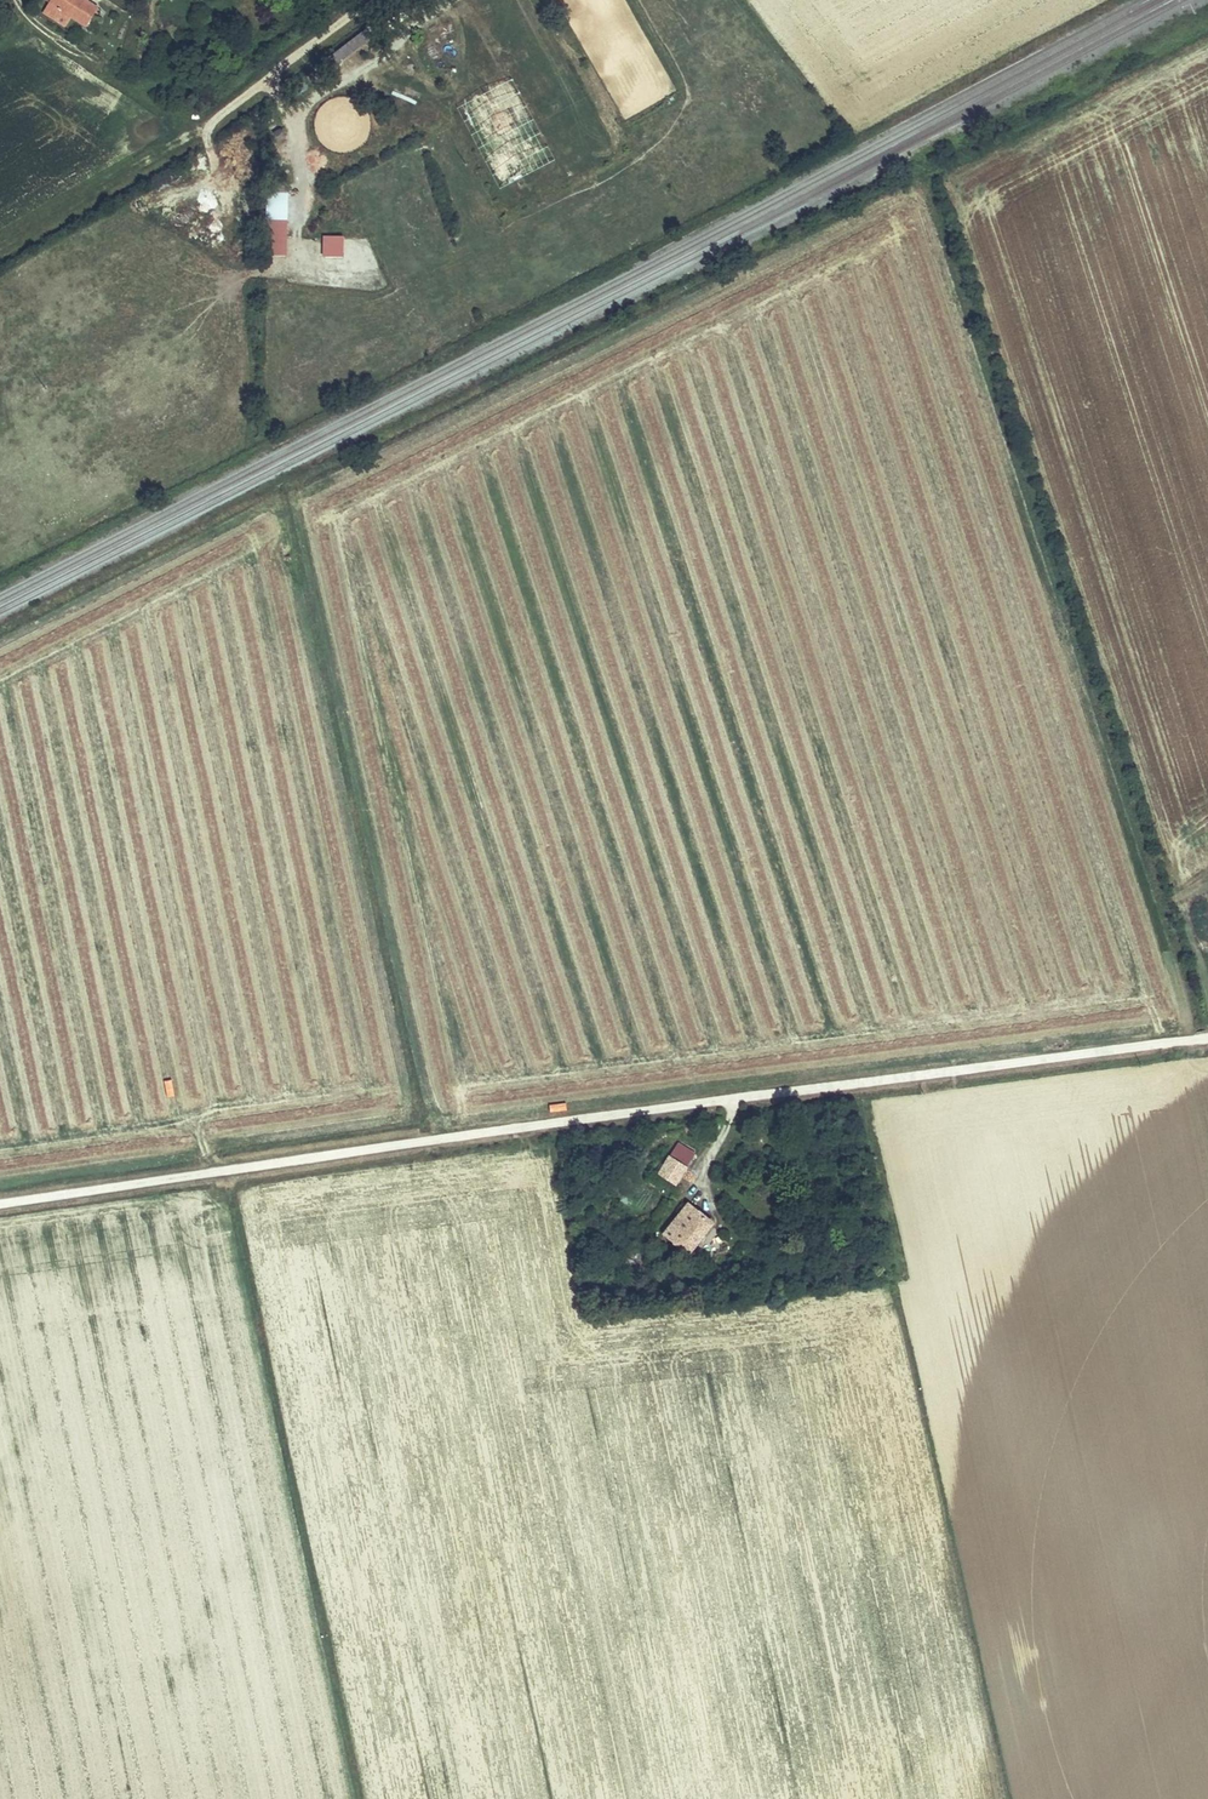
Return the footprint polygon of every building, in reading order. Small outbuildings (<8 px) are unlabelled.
[(92,0),(49,0),(44,8),(68,23),(74,13),(89,23),(95,13),(100,5),(92,0)] [(97,28),(103,18),(95,13),(89,23),(97,28)] [(337,64),(369,37),(362,29),(331,56),(337,64)] [(287,206),(288,170),(273,170),(272,206),(287,206)] [(323,234),(322,256),(343,257),(344,235),(323,234)] [(676,1184),(694,1155),(678,1145),(660,1174),(676,1184)] [(689,1253),(713,1222),(689,1203),(665,1235),(677,1244),(689,1253)] [(679,1266),(689,1253),(677,1244),(667,1257),(679,1266)] [(626,1259),(625,1267),(638,1269),(639,1261),(626,1259)]
